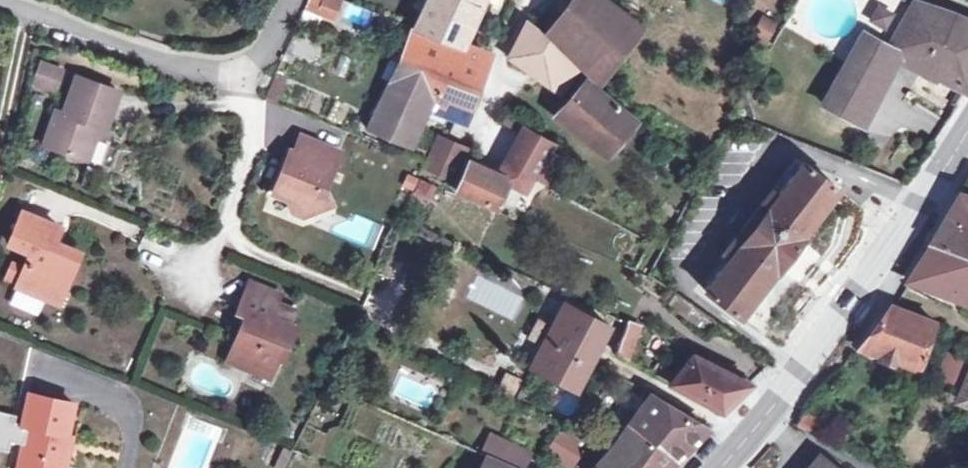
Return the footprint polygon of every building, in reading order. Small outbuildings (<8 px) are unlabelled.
[(303,10),(336,22),(345,0),(307,0),(303,10)] [(425,7),(415,28),(400,58),(469,85),(482,51),(462,43),(481,0),(428,0),(425,7)] [(601,77),(639,26),(605,0),(576,0),(549,36),(601,77)] [(903,1),(902,0),(872,0),(863,23),(890,34),(903,1)] [(965,92),(967,85),(967,23),(952,15),(913,3),(895,34),(917,45),(912,53),(924,58),(918,70),(934,79),(935,77),(965,92)] [(773,27),(761,20),(754,33),(766,40),(773,27)] [(557,90),(563,82),(553,75),(560,65),(565,58),(538,31),(526,22),(510,57),(557,90)] [(887,47),(862,33),(823,104),(853,120),(875,79),(872,78),(886,53),(888,48),(887,47)] [(886,53),(918,70),(924,58),(912,53),(917,45),(895,34),(887,47),(888,48),(886,53)] [(457,119),(469,85),(400,58),(368,128),(404,143),(421,105),(457,119)] [(59,70),(40,63),(33,82),(52,89),(59,70)] [(570,73),(560,65),(553,75),(563,82),(570,73)] [(117,91),(75,76),(62,113),(55,110),(43,144),(98,164),(107,141),(101,139),(93,136),(97,126),(104,129),(117,91)] [(633,123),(586,81),(559,113),(608,153),(633,123)] [(101,139),(104,129),(97,126),(93,136),(101,139)] [(552,143),(527,129),(508,164),(546,185),(549,179),(561,158),(548,150),(552,143)] [(435,136),(423,162),(420,169),(430,173),(437,159),(445,140),(435,136)] [(293,153),(288,151),(271,194),(294,203),(300,217),(329,205),(323,190),(337,152),(299,137),(293,153)] [(468,151),(445,140),(437,159),(460,171),(468,151)] [(460,171),(437,159),(430,173),(454,183),(460,171)] [(506,183),(470,166),(467,164),(455,192),(496,207),(506,183)] [(839,191),(803,164),(778,196),(730,259),(705,292),(741,319),(777,273),(778,274),(785,264),(801,243),(805,237),(804,236),(839,191)] [(944,219),(930,244),(906,279),(965,300),(967,301),(967,177),(944,219)] [(554,182),(549,179),(546,185),(550,188),(554,182)] [(433,187),(419,182),(415,191),(429,196),(433,187)] [(724,254),(730,259),(778,196),(772,192),(757,210),(740,233),(724,254)] [(10,302),(35,312),(42,296),(48,299),(55,282),(64,285),(76,259),(50,248),(58,226),(20,211),(8,243),(29,251),(23,268),(17,283),(16,285),(17,286),(10,302)] [(5,278),(17,283),(23,268),(11,263),(5,278)] [(58,303),(64,285),(55,282),(48,299),(58,303)] [(279,294),(249,282),(237,312),(246,315),(236,338),(227,360),(248,368),(251,362),(271,370),(276,358),(281,345),(286,347),(294,327),(288,324),(269,317),(275,301),(279,294)] [(670,308),(681,315),(689,304),(678,296),(670,308)] [(294,309),(275,301),(269,317),(288,324),(294,309)] [(917,370),(933,320),(889,303),(857,349),(917,370)] [(541,346),(539,350),(530,367),(575,390),(607,327),(563,304),(551,327),(541,346)] [(705,334),(714,321),(689,304),(681,315),(679,317),(705,334)] [(227,335),(236,338),(246,315),(237,312),(227,335)] [(541,346),(551,327),(540,321),(530,340),(541,346)] [(626,323),(626,324),(615,355),(625,360),(638,328),(626,323)] [(938,376),(954,383),(964,361),(959,359),(964,346),(953,341),(938,376)] [(281,359),(286,347),(281,345),(276,358),(281,359)] [(655,364),(650,373),(722,411),(749,384),(693,354),(677,373),(665,367),(663,368),(655,364)] [(269,377),(271,370),(251,362),(248,368),(269,377)] [(504,375),(494,394),(506,400),(516,381),(504,375)] [(967,404),(967,375),(958,400),(967,404)] [(29,394),(22,426),(26,426),(17,467),(53,467),(54,465),(64,467),(70,437),(66,436),(72,403),(29,394)] [(649,397),(629,427),(675,458),(704,429),(698,423),(649,397)] [(23,400),(16,398),(11,428),(17,429),(23,400)] [(827,422),(803,410),(795,424),(819,437),(827,422)] [(675,458),(629,427),(622,437),(615,448),(597,467),(665,467),(675,458)] [(558,431),(545,455),(566,467),(570,467),(577,454),(569,450),(574,440),(558,431)] [(488,433),(479,452),(487,456),(514,467),(516,467),(524,467),(530,454),(488,433)] [(809,467),(835,467),(819,455),(809,467)] [(487,456),(482,467),(516,467),(514,467),(487,456)]
